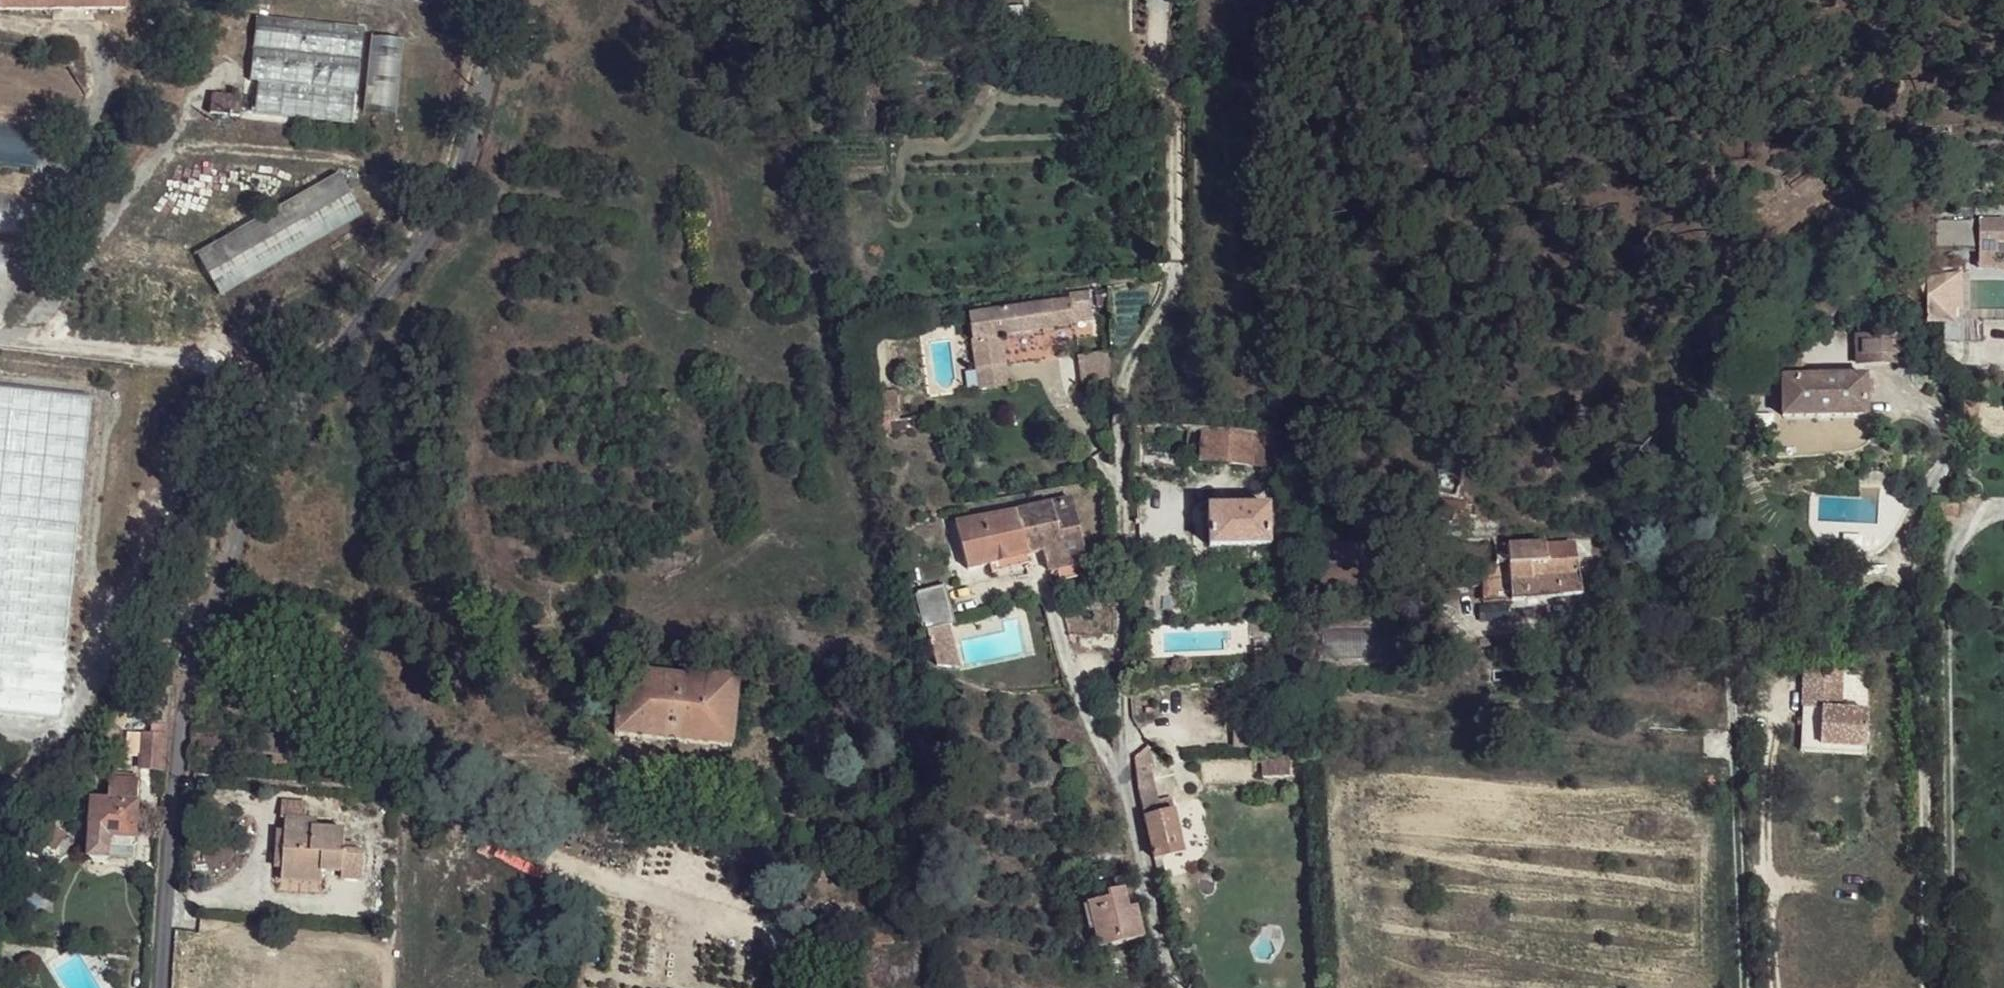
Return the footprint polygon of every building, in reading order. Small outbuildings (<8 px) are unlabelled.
[(125,9),(125,0),(0,0),(0,10),(125,9)] [(253,16),(245,117),(353,125),(361,25),(253,16)] [(397,121),(407,43),(371,38),(361,117),(397,121)] [(36,168),(40,130),(0,126),(0,164),(36,168)] [(217,298),(364,223),(340,176),(193,251),(217,298)] [(32,196),(0,193),(0,233),(28,236),(32,196)] [(1940,242),(1955,242),(1955,240),(1954,233),(1979,233),(1979,240),(1979,261),(2003,261),(2003,220),(1978,221),(1979,218),(1955,218),(1954,231),(1939,231),(1940,242)] [(9,242),(0,241),(0,282),(5,283),(9,242)] [(1955,242),(1940,242),(1940,260),(1955,260),(1955,242)] [(1943,278),(1926,278),(1926,320),(1943,320),(1943,278)] [(1962,278),(1943,278),(1943,320),(1955,320),(1956,311),(1963,312),(1962,278)] [(1096,291),(1098,306),(1109,305),(1107,290),(1096,291)] [(969,314),(973,341),(971,341),(973,353),(1003,348),(1001,335),(1054,328),(1053,325),(1074,322),(1072,313),(1091,310),(1088,292),(1070,295),(1070,300),(969,314)] [(1992,312),(1992,320),(1992,328),(2003,328),(2003,312),(1992,312)] [(1955,320),(1943,320),(1943,332),(1992,333),(1992,328),(1992,320),(1955,320)] [(1854,337),(1854,367),(1878,367),(1878,337),(1854,337)] [(973,353),(975,370),(1006,365),(1003,348),(973,353)] [(1104,380),(1106,357),(1085,355),(1082,378),(1104,380)] [(1006,365),(975,370),(978,391),(1009,387),(1006,365)] [(1865,376),(1783,377),(1783,416),(1866,416),(1865,376)] [(90,396),(0,388),(0,714),(62,719),(90,396)] [(924,417),(890,422),(891,434),(926,430),(924,417)] [(874,424),(876,436),(891,434),(890,422),(874,424)] [(1203,427),(1201,461),(1251,466),(1253,431),(1203,427)] [(1288,434),(1253,431),(1251,466),(1286,469),(1288,434)] [(1017,510),(1029,554),(1043,550),(1048,570),(1056,568),(1087,564),(1071,499),(1032,507),(1017,510)] [(1208,507),(1209,548),(1270,547),(1270,505),(1208,507)] [(955,524),(968,570),(1029,554),(1017,510),(955,524)] [(1575,542),(1547,543),(1548,559),(1577,558),(1575,542)] [(1507,545),(1511,583),(1481,585),(1483,603),(1512,600),(1526,599),(1526,600),(1562,597),(1562,596),(1582,594),(1577,558),(1548,559),(1547,543),(1507,545)] [(1087,564),(1056,568),(1060,584),(1090,579),(1087,564)] [(917,593),(937,667),(960,669),(948,624),(954,622),(944,586),(917,593)] [(620,671),(615,734),(732,746),(737,674),(705,672),(705,679),(620,671)] [(1842,673),(1805,671),(1800,747),(1864,750),(1867,714),(1840,712),(1842,673)] [(141,756),(140,767),(162,769),(164,737),(167,690),(161,681),(137,689),(105,735),(117,743),(126,731),(124,729),(138,711),(153,726),(152,736),(130,733),(128,754),(141,756)] [(1149,747),(1135,758),(1137,776),(1152,773),(1156,772),(1149,747)] [(1864,750),(1800,747),(1800,755),(1864,758),(1864,750)] [(140,774),(110,772),(109,780),(139,781),(140,774)] [(1137,776),(1139,789),(1146,819),(1148,830),(1155,859),(1183,852),(1173,812),(1164,814),(1162,806),(1159,806),(1152,773),(1137,776)] [(109,863),(109,857),(136,859),(139,781),(109,780),(108,801),(92,800),(90,856),(90,863),(90,864),(93,865),(96,866),(98,866),(100,866),(103,866),(104,865),(105,865),(109,863)] [(282,802),(281,818),(285,818),(284,830),(282,870),(282,874),(322,876),(322,871),(341,873),(342,878),(362,879),(364,853),(343,851),(344,830),(312,829),(305,828),(305,818),(306,804),(282,802)] [(313,818),(305,818),(305,828),(312,829),(313,818)] [(284,830),(276,830),(274,869),(282,870),(284,830)] [(54,834),(46,844),(55,851),(62,841),(54,834)] [(322,876),(282,874),(282,881),(321,884),(322,876)] [(1131,886),(1123,889),(1128,909),(1136,907),(1131,886)] [(1088,904),(1099,948),(1143,938),(1136,907),(1128,909),(1123,889),(1107,892),(1109,898),(1088,904)] [(1088,904),(1082,905),(1093,950),(1099,948),(1088,904)]
